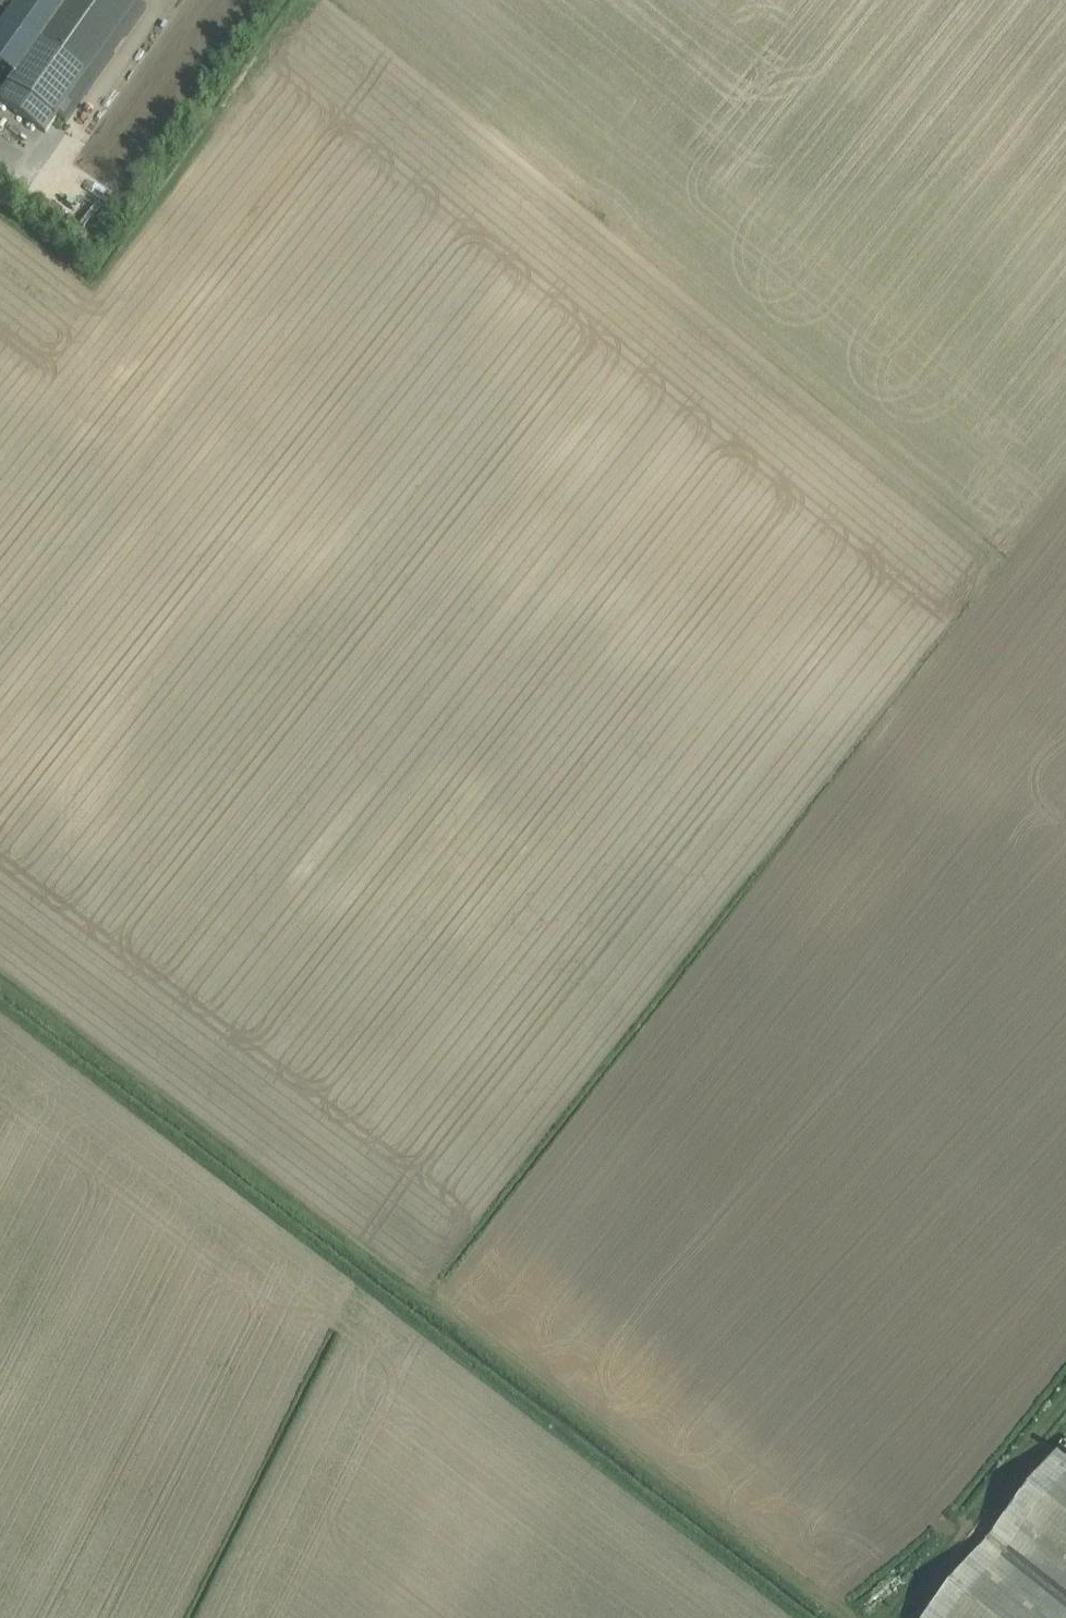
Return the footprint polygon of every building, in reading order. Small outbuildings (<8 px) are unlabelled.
[(11,14),(0,29),(0,64),(54,103),(73,76),(33,48),(24,42),(13,34),(37,0),(0,0),(0,6),(11,14)] [(133,0),(66,0),(40,37),(36,42),(86,77),(138,4),(133,0)] [(32,31),(24,42),(33,48),(36,42),(40,37),(32,31)] [(926,1617),(1065,1617),(1065,1442),(926,1617)]
